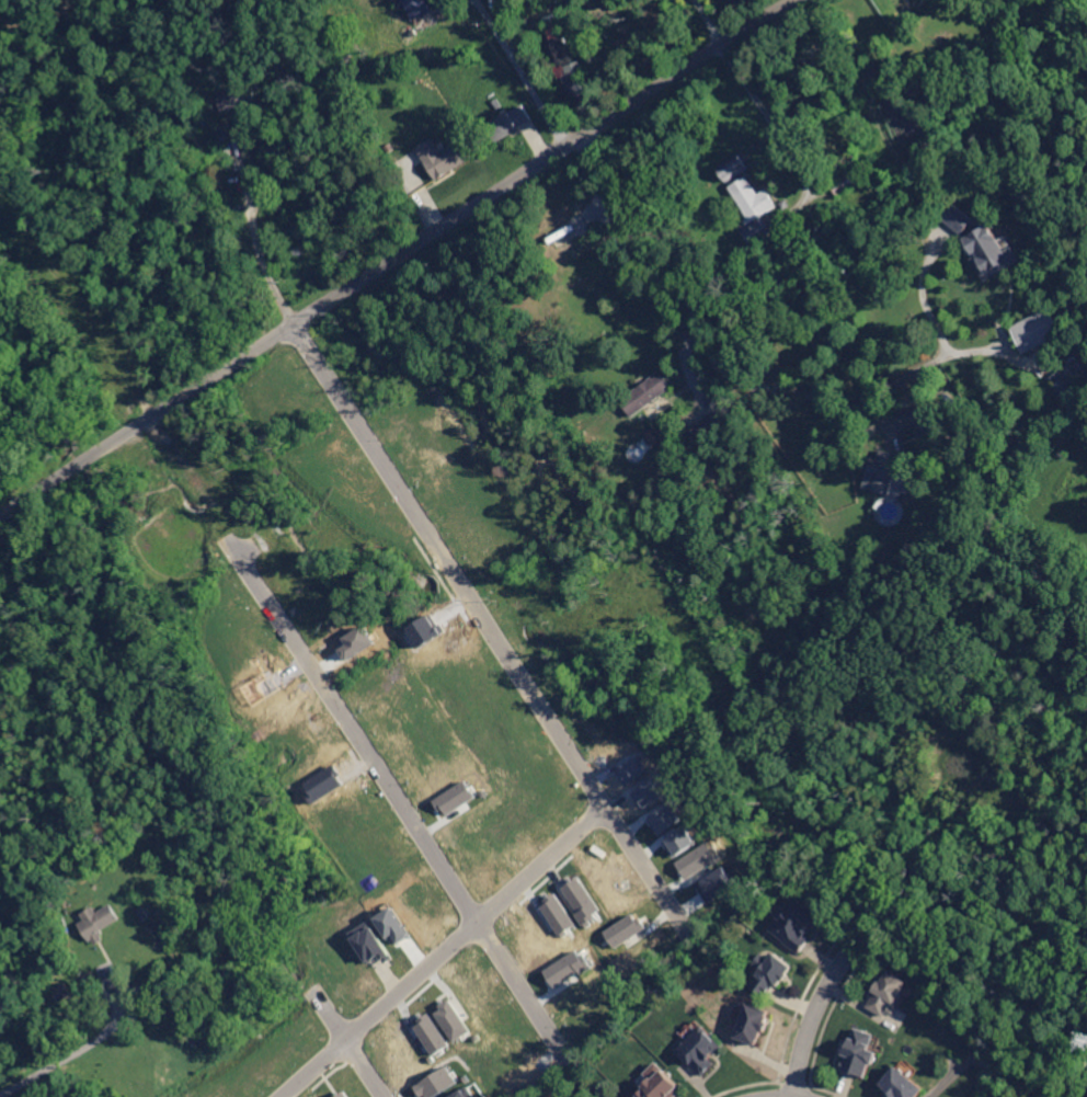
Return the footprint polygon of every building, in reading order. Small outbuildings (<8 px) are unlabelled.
[(414,21),(403,0),(426,0),(432,11),(414,21)] [(354,62),(345,67),(342,59),(335,62),(331,53),(346,45),(354,62)] [(592,94),(577,100),(575,94),(571,95),(562,73),(567,72),(564,66),(579,60),(592,94)] [(222,112),(219,93),(254,85),(258,105),(222,112)] [(497,112),(492,103),(499,99),(504,107),(497,112)] [(533,121),(520,128),(520,129),(499,144),(488,126),(510,112),(511,113),(524,105),(533,121)] [(202,128),(194,116),(205,108),(213,121),(202,128)] [(413,141),(410,136),(414,132),(419,137),(413,141)] [(442,151),(461,139),(473,158),(438,181),(419,149),(434,139),(442,151)] [(727,181),(748,168),(739,153),(717,166),(727,181)] [(774,231),(774,232),(753,247),(743,233),(759,222),(758,219),(754,222),(753,222),(748,226),(745,221),(750,218),(744,210),(745,209),(744,208),(741,203),(739,201),(765,219),(774,231)] [(941,219),(964,233),(974,217),(951,203),(941,219)] [(559,249),(549,233),(570,220),(580,237),(572,241),(563,247),(559,249)] [(982,280),(1021,262),(1013,245),(1003,249),(990,224),(963,236),(972,256),(971,257),(982,280)] [(1062,335),(1050,308),(1010,325),(1022,352),(1062,335)] [(633,418),(621,401),(638,389),(649,380),(660,372),(672,388),(663,395),(644,409),(633,418)] [(923,441),(917,426),(915,420),(913,414),(912,410),(915,409),(930,403),(940,433),(923,441)] [(654,446),(648,443),(645,436),(649,431),(654,428),(662,431),(664,437),(661,444),(654,446)] [(899,466),(890,493),(889,495),(870,489),(874,475),(867,472),(871,458),(874,460),(878,460),(879,461),(882,450),(885,452),(897,455),(900,455),(902,456),(899,466)] [(913,482),(903,479),(900,489),(909,493),(913,482)] [(338,640),(348,658),(376,644),(367,625),(338,640)] [(476,798),(467,781),(434,797),(443,815),(476,798)] [(659,833),(683,821),(674,804),(650,816),(659,833)] [(698,844),(690,827),(665,839),(673,856),(698,844)] [(699,884),(710,901),(735,885),(723,867),(699,884)] [(574,927),(560,895),(543,903),(557,934),(574,927)] [(801,955),(785,942),(786,941),(770,930),(796,898),(823,918),(808,938),(811,941),(801,955)] [(122,919),(104,930),(106,935),(103,936),(105,941),(98,946),(95,941),(91,944),(80,925),(87,921),(83,915),(95,907),(99,914),(113,905),(122,919)] [(147,919),(138,911),(144,905),(152,915),(147,919)] [(395,946),(411,935),(393,906),(377,917),(395,946)] [(604,932),(614,947),(645,927),(635,912),(604,932)] [(386,962),(392,959),(375,925),(354,936),(368,963),(382,955),(386,962)] [(592,964),(582,947),(545,970),(555,987),(592,964)] [(797,968),(792,972),(793,973),(787,982),(786,981),(780,989),(777,986),(768,998),(752,986),(763,972),(755,965),(763,955),(771,961),(777,952),(797,968)] [(891,972),(892,971),(911,983),(907,987),(909,990),(897,1009),(892,1006),(885,1018),(869,1008),(878,993),(874,991),(888,970),(891,972)] [(2,1012),(0,1008),(0,988),(2,986),(8,994),(9,994),(15,1003),(2,1012)] [(15,1002),(11,995),(18,991),(22,997),(15,1002)] [(471,1030),(452,1000),(435,1010),(454,1041),(471,1030)] [(768,1035),(765,1033),(762,1040),(760,1039),(758,1047),(737,1039),(751,1004),(771,1013),(770,1018),(773,1018),(770,1025),(771,1025),(768,1035)] [(449,1045),(431,1013),(414,1023),(432,1055),(449,1045)] [(52,1028),(49,1022),(57,1018),(60,1022),(52,1028)] [(706,1077),(679,1050),(705,1026),(725,1048),(713,1060),(718,1065),(706,1077)] [(872,1051),(881,1054),(876,1066),(872,1065),(868,1079),(843,1070),(847,1056),(845,1055),(846,1054),(845,1051),(846,1047),(849,1045),(849,1044),(851,1044),(857,1029),(878,1036),(872,1051)] [(423,1096),(431,1096),(458,1083),(449,1066),(416,1083),(423,1096)] [(926,1089),(920,1096),(891,1096),(889,1095),(891,1092),(882,1085),(897,1066),(926,1089)] [(686,1090),(679,1096),(638,1096),(648,1088),(645,1086),(650,1081),(652,1083),(665,1070),(686,1090)] [(468,1085),(449,1096),(475,1096),(468,1085)]
